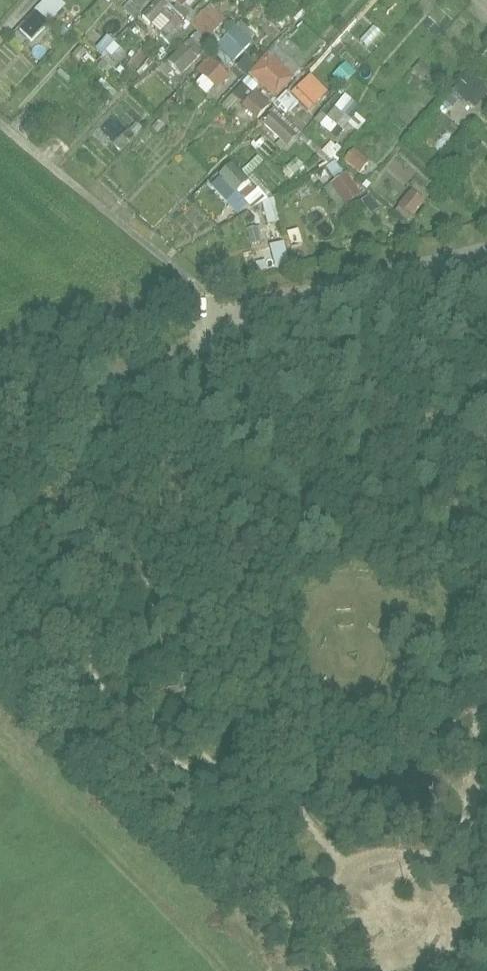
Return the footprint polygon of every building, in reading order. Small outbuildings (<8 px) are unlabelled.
[(34,40),(67,3),(64,0),(42,0),(19,26),(34,40)] [(151,0),(131,0),(125,7),(135,17),(151,0)] [(196,13),(189,7),(195,0),(176,0),(172,4),(167,0),(152,0),(139,14),(171,42),(196,13)] [(199,29),(169,58),(183,73),(202,56),(196,50),(228,19),(212,3),(192,22),(199,29)] [(218,45),(236,61),(258,36),(240,20),(218,45)] [(275,97),(303,70),(278,44),(249,71),(275,97)] [(193,72),(212,92),(231,74),(212,54),(193,72)] [(476,107),(486,95),(486,85),(470,70),(454,88),(476,107)] [(292,91),(311,109),(330,90),(312,71),(292,91)] [(257,117),(272,103),(259,89),(244,103),(257,117)] [(279,98),(291,116),(304,108),(292,90),(279,98)] [(345,91),(320,121),(336,135),(361,105),(345,91)] [(289,145),(300,134),(275,110),(264,122),(289,145)] [(353,147),(345,160),(363,171),(371,158),(353,147)] [(248,175),(267,163),(261,154),(243,166),(248,175)] [(211,184),(228,199),(236,190),(254,206),(267,193),(232,161),(211,184)] [(326,187),(342,209),(363,193),(348,171),(326,187)] [(406,188),(398,214),(415,220),(423,194),(406,188)]
